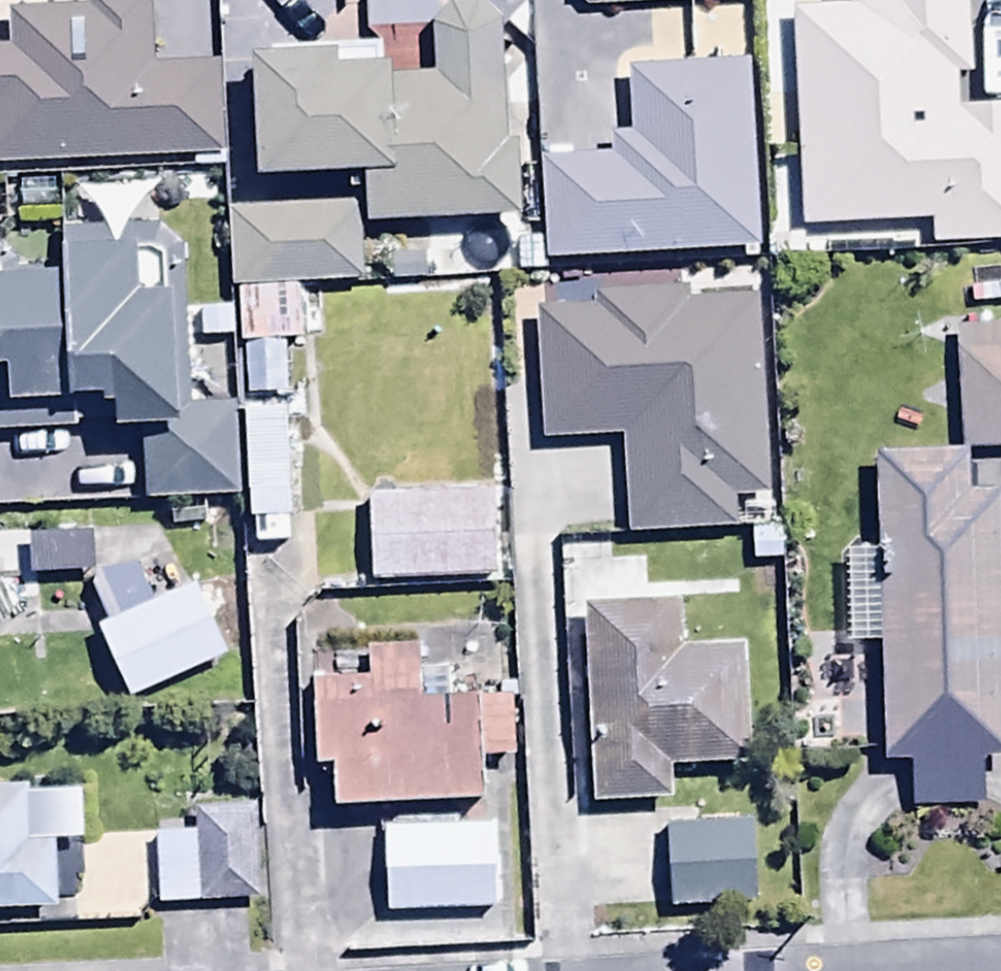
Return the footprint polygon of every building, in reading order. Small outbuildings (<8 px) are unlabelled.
[(222,150),(217,56),(149,60),(146,0),(86,0),(87,3),(6,7),(7,39),(0,39),(0,162),(222,150)] [(364,214),(516,208),(513,127),(499,128),(494,0),(422,0),(425,67),(383,69),(382,38),(244,43),(250,165),(362,161),(364,214)] [(789,5),(796,222),(925,218),(926,245),(1000,242),(1000,99),(958,100),(957,70),(968,70),(966,0),(857,0),(854,3),(789,5)] [(535,155),(540,255),(755,244),(746,56),(623,62),(626,128),(605,129),(606,152),(535,155)] [(356,200),(223,201),(225,285),(235,285),(236,341),(296,340),(295,280),(357,279),(356,200)] [(133,417),(138,496),(238,490),(233,402),(189,404),(182,275),(133,278),(130,221),(55,226),(57,259),(0,262),(0,425),(133,417)] [(589,300),(530,302),(534,436),(619,433),(622,529),(735,525),(734,494),(765,493),(758,268),(588,273),(589,300)] [(964,445),(1000,443),(1000,323),(952,324),(955,445),(964,445)] [(240,402),(244,511),(289,510),(286,401),(240,402)] [(876,639),(879,753),(905,753),(906,805),(983,803),(982,753),(1000,752),(1000,596),(998,487),(965,488),(964,445),(955,445),(871,448),(873,543),(840,543),(843,640),(876,639)] [(364,486),(365,577),(491,574),(489,484),(364,486)] [(25,524),(25,617),(90,618),(91,524),(25,524)] [(189,575),(92,620),(126,695),(223,651),(189,575)] [(580,594),(584,798),(666,796),(665,760),(745,758),(742,638),(680,639),(679,592),(580,594)] [(326,755),(327,796),(480,792),(479,751),(510,751),(508,690),(447,691),(446,662),(418,663),(418,640),(362,642),(363,668),(308,669),(310,755),(326,755)] [(0,780),(0,906),(52,906),(51,833),(28,834),(28,780),(0,780)] [(153,828),(154,901),(256,899),(254,800),(188,801),(188,827),(153,828)] [(752,817),(663,820),(666,904),(754,901),(752,817)] [(494,821),(379,821),(380,907),(495,906),(494,821)]
